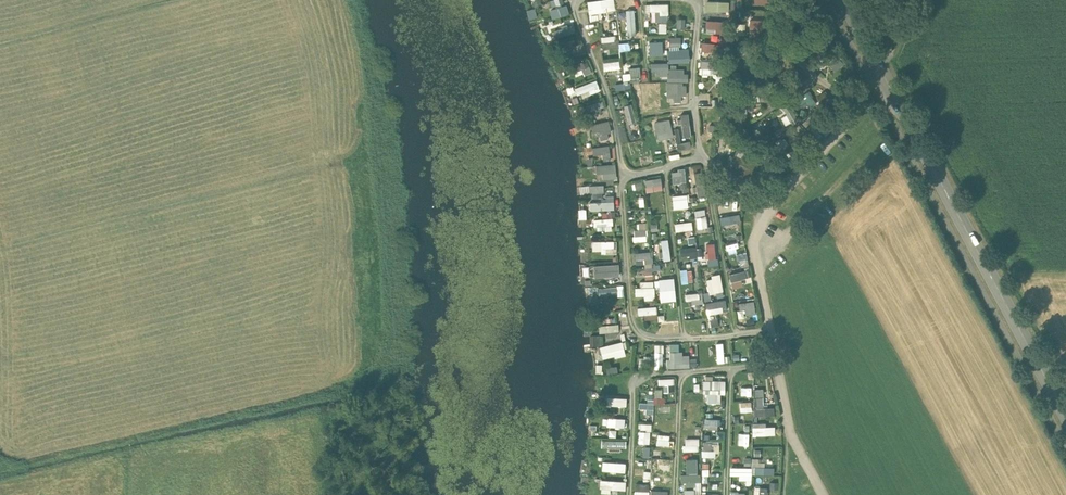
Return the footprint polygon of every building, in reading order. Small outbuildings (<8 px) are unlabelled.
[(567,11),(564,0),(548,0),(552,16),(567,11)] [(628,15),(627,1),(614,2),(614,0),(587,0),(589,19),(598,18),(598,11),(615,10),(615,16),(628,15)] [(706,9),(729,9),(729,0),(706,0),(706,9)] [(668,20),(668,1),(645,1),(645,15),(655,15),(655,20),(668,20)] [(677,16),(676,27),(685,27),(685,16),(677,16)] [(548,26),(552,38),(577,29),(572,17),(548,26)] [(705,18),(705,31),(719,31),(719,18),(705,18)] [(666,30),(666,21),(658,21),(658,31),(666,30)] [(637,28),(619,29),(620,39),(638,38),(637,28)] [(669,44),(680,45),(681,35),(669,35),(669,44)] [(602,41),(603,48),(618,45),(617,39),(602,41)] [(649,53),(662,53),(662,39),(649,39),(649,53)] [(701,40),(700,50),(715,50),(715,40),(701,40)] [(668,60),(689,59),(688,46),(667,47),(668,60)] [(572,64),(575,76),(591,71),(588,60),(572,64)] [(619,60),(603,61),(604,68),(620,68),(619,60)] [(651,74),(668,73),(667,60),(650,61),(651,74)] [(630,71),(622,71),(623,79),(640,78),(640,65),(630,65),(630,71)] [(686,79),(686,66),(668,65),(668,79),(686,79)] [(578,97),(600,92),(598,80),(575,85),(578,97)] [(666,81),(666,94),(673,95),(673,100),(681,100),(681,92),(686,93),(687,81),(666,81)] [(657,94),(657,82),(647,82),(648,94),(657,94)] [(583,113),(605,112),(605,102),(582,103),(583,113)] [(633,102),(625,103),(627,121),(635,121),(633,102)] [(777,109),(784,122),(796,116),(789,103),(777,109)] [(680,111),(682,134),(690,133),(688,110),(680,111)] [(670,117),(654,119),(657,137),(673,135),(670,117)] [(599,134),(600,140),(612,136),(607,119),(590,124),(593,136),(599,134)] [(672,128),(677,139),(681,138),(677,126),(672,128)] [(593,153),(603,153),(603,159),(610,159),(609,145),(592,146),(593,153)] [(595,172),(602,172),(603,178),(616,177),(616,163),(595,164),(595,172)] [(695,165),(696,193),(704,193),(703,165),(695,165)] [(671,168),(672,181),(686,180),(685,167),(671,168)] [(661,175),(644,177),(645,190),(662,189),(661,175)] [(688,192),(672,193),(673,207),(689,206),(688,192)] [(606,194),(606,200),(590,201),(590,209),(614,208),(614,194),(606,194)] [(739,211),(719,214),(720,222),(740,220),(739,211)] [(696,215),(697,227),(708,226),(706,213),(696,215)] [(613,229),(612,217),(595,217),(595,230),(613,229)] [(674,221),(675,229),(692,227),(692,219),(674,221)] [(634,221),(635,240),(647,239),(647,220),(634,221)] [(662,258),(670,258),(669,237),(661,238),(662,258)] [(601,253),(617,253),(617,240),(592,240),(592,250),(601,250),(601,253)] [(705,241),(707,263),(717,262),(714,240),(705,241)] [(738,240),(724,243),(725,248),(739,246),(738,240)] [(680,246),(681,255),(702,253),(701,245),(680,246)] [(653,261),(652,249),(635,250),(635,263),(653,261)] [(619,275),(619,262),(589,264),(589,276),(619,275)] [(737,267),(738,270),(729,272),(732,287),(743,284),(742,277),(751,274),(749,264),(737,267)] [(681,281),(693,280),(691,267),(680,268),(681,281)] [(645,269),(645,277),(653,277),(653,269),(645,269)] [(716,290),(717,295),(724,294),(720,271),(711,273),(711,277),(705,278),(707,291),(716,290)] [(674,276),(658,277),(659,299),(675,299),(674,276)] [(589,295),(618,294),(617,285),(589,287),(589,295)] [(634,285),(635,294),(644,293),(644,298),(655,298),(655,285),(634,285)] [(699,290),(699,297),(692,298),(692,302),(703,301),(702,290),(699,290)] [(705,300),(707,313),(723,310),(722,305),(726,304),(725,297),(705,300)] [(738,300),(739,307),(745,307),(746,314),(755,313),(754,299),(738,300)] [(644,312),(645,318),(658,317),(657,304),(637,305),(638,313),(644,312)] [(710,325),(718,324),(716,312),(709,313),(710,325)] [(679,325),(673,325),(673,320),(662,320),(662,333),(679,333),(679,325)] [(719,363),(718,351),(724,351),(724,340),(707,341),(708,363),(719,363)] [(602,357),(625,354),(623,341),(600,344),(602,357)] [(666,358),(666,365),(696,365),(696,357),(690,357),(690,351),(679,351),(679,342),(669,341),(669,358),(666,358)] [(654,342),(654,366),(663,366),(663,342),(654,342)] [(654,363),(653,343),(644,343),(644,363),(654,363)] [(658,377),(658,383),(663,383),(663,390),(675,390),(674,376),(658,377)] [(725,379),(703,378),(702,391),(707,391),(707,400),(720,401),(720,392),(725,392),(725,379)] [(751,394),(751,379),(739,379),(739,394),(751,394)] [(653,402),(666,401),(665,396),(662,396),(662,387),(654,387),(655,392),(647,393),(647,401),(639,402),(639,407),(646,407),(646,413),(654,412),(653,402)] [(764,387),(754,387),(754,406),(763,406),(764,387)] [(684,391),(684,400),(696,401),(696,407),(703,407),(704,391),(684,391)] [(620,396),(605,394),(604,405),(618,407),(620,396)] [(740,411),(752,411),(752,400),(740,400),(740,411)] [(754,407),(754,415),(775,414),(775,406),(754,407)] [(606,417),(607,426),(625,425),(625,416),(606,417)] [(703,416),(703,427),(718,428),(719,417),(703,416)] [(752,434),(775,434),(775,426),(752,425),(752,434)] [(650,443),(650,430),(639,430),(638,442),(650,443)] [(674,438),(669,438),(669,433),(656,432),(656,444),(673,445),(674,438)] [(699,449),(699,436),(684,436),(684,449),(699,449)] [(626,447),(626,439),(601,438),(601,446),(626,447)] [(702,455),(712,455),(713,439),(703,439),(702,455)] [(686,471),(697,470),(697,456),(685,456),(686,471)] [(601,470),(625,471),(626,461),(602,460),(601,470)] [(730,465),(729,473),(738,474),(738,479),(751,479),(751,465),(730,465)] [(665,482),(665,476),(672,476),(672,468),(652,468),(652,482),(665,482)] [(700,471),(683,472),(683,484),(700,483),(700,471)] [(600,488),(626,488),(626,479),(600,479),(600,488)] [(649,483),(635,483),(635,494),(640,494),(649,494),(649,483)] [(767,486),(755,485),(754,494),(767,494),(767,486)]
